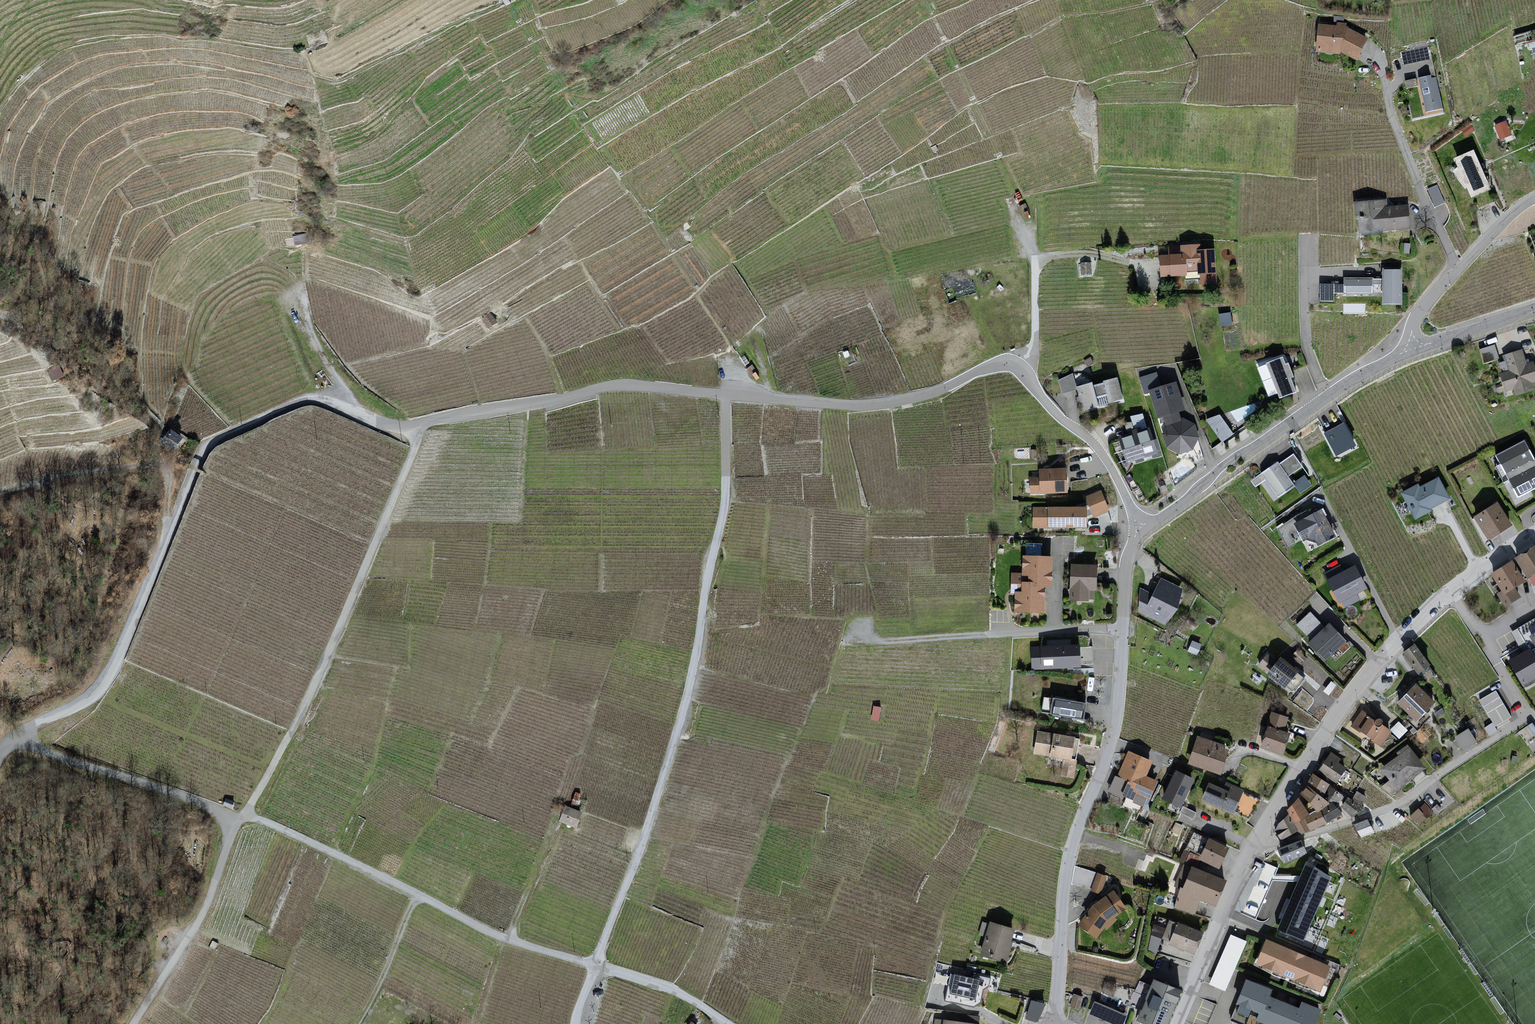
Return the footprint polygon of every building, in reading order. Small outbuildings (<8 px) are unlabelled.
[(1319,26),(1316,52),(1341,57),(1342,54),(1357,63),(1368,41),(1347,28),(1347,26),(1338,25),(1337,28),(1319,26)] [(1431,77),(1418,80),(1428,116),(1444,114),(1437,80),(1433,80),(1431,77)] [(1506,118),(1495,122),(1500,137),(1512,133),(1506,118)] [(1475,151),(1455,159),(1473,199),(1492,190),(1475,151)] [(1437,182),(1428,186),(1436,204),(1445,200),(1437,182)] [(1387,200),(1355,203),(1356,220),(1359,220),(1361,237),(1386,235),(1386,232),(1412,230),(1410,204),(1388,206),(1387,200)] [(1023,204),(1019,206),(1023,215),(1029,212),(1025,203),(1023,204)] [(307,234),(292,236),(294,246),(308,243),(307,234)] [(1217,285),(1215,252),(1202,253),(1202,247),(1169,249),(1169,256),(1160,257),(1161,279),(1185,277),(1185,281),(1199,280),(1199,286),(1217,285)] [(1091,262),(1080,263),(1081,275),(1092,274),(1091,262)] [(1403,270),(1384,270),(1383,307),(1403,307),(1403,270)] [(1374,279),(1345,280),(1345,286),(1345,295),(1373,296),(1374,279)] [(1345,295),(1345,286),(1320,286),(1321,307),(1335,307),(1336,298),(1345,298),(1345,295)] [(1351,310),(1365,311),(1365,302),(1352,301),(1351,310)] [(491,313),(481,318),(487,329),(497,324),(491,313)] [(1498,358),(1494,345),(1480,350),(1484,362),(1498,358)] [(1504,356),(1509,370),(1500,373),(1505,391),(1513,388),(1515,395),(1534,389),(1531,381),(1534,380),(1534,371),(1532,363),(1526,365),(1521,351),(1504,356)] [(1284,359),(1267,366),(1281,400),(1299,393),(1293,379),(1295,378),(1289,365),(1286,366),(1284,359)] [(749,366),(746,368),(751,377),(758,373),(752,364),(749,366)] [(1058,376),(1063,392),(1078,387),(1073,372),(1058,376)] [(1157,374),(1140,379),(1145,396),(1150,394),(1150,398),(1158,420),(1164,419),(1165,425),(1160,433),(1166,450),(1180,456),(1193,453),(1199,440),(1193,425),(1181,419),(1179,415),(1185,413),(1174,381),(1157,374)] [(1093,385),(1076,390),(1082,415),(1100,409),(1097,398),(1107,396),(1110,406),(1124,402),(1118,380),(1104,383),(1104,386),(1094,388),(1093,385)] [(1220,417),(1206,422),(1222,445),(1234,437),(1220,417)] [(1336,453),(1357,442),(1344,419),(1323,430),(1336,453)] [(181,438),(170,430),(161,442),(172,451),(181,438)] [(1145,430),(1121,437),(1121,443),(1127,462),(1134,465),(1155,460),(1158,455),(1150,431),(1145,430)] [(1495,455),(1517,497),(1534,488),(1534,461),(1524,440),(1495,455)] [(1280,464),(1278,461),(1251,480),(1255,487),(1266,479),(1277,495),(1292,485),(1287,476),(1301,467),(1293,455),(1280,464)] [(1068,471),(1039,471),(1039,479),(1031,479),(1031,495),(1068,496),(1068,471)] [(1418,483),(1401,493),(1416,519),(1451,499),(1438,477),(1420,487),(1418,483)] [(1100,493),(1085,498),(1093,519),(1111,513),(1100,493)] [(1498,502),(1474,518),(1490,541),(1512,527),(1507,520),(1509,519),(1498,502)] [(1293,524),(1317,511),(1314,505),(1295,516),(1278,529),(1287,549),(1295,545),(1291,533),(1297,530),(1293,524)] [(1085,509),(1033,509),(1032,531),(1087,530),(1085,509)] [(1336,536),(1321,509),(1317,511),(1293,524),(1297,530),(1303,542),(1308,540),(1316,543),(1317,546),(1336,536)] [(1517,560),(1534,586),(1534,549),(1517,560)] [(1054,559),(1022,558),(1022,575),(1012,575),(1012,597),(1015,597),(1016,614),(1048,616),(1048,587),(1053,588),(1054,559)] [(1514,563),(1492,576),(1502,593),(1497,596),(1506,609),(1521,600),(1517,589),(1526,583),(1514,563)] [(1098,567),(1071,565),(1070,602),(1095,603),(1095,593),(1097,592),(1098,567)] [(1323,573),(1327,579),(1343,571),(1340,565),(1323,573)] [(1343,571),(1327,579),(1339,603),(1342,601),(1345,607),(1360,599),(1356,593),(1366,588),(1355,565),(1343,571)] [(1139,605),(1140,614),(1164,626),(1167,624),(1179,610),(1182,590),(1161,580),(1154,593),(1140,587),(1139,605)] [(1296,622),(1310,636),(1324,623),(1311,609),(1296,622)] [(1508,661),(1522,685),(1534,678),(1534,618),(1515,629),(1527,650),(1508,661)] [(1308,639),(1325,657),(1347,637),(1330,619),(1308,639)] [(1088,662),(1088,636),(1033,638),(1034,664),(1088,662)] [(1416,646),(1403,656),(1418,675),(1430,668),(1416,646)] [(1269,678),(1284,691),(1299,674),(1281,659),(1279,662),(1269,654),(1259,668),(1271,677),(1269,678)] [(1417,686),(1399,705),(1416,724),(1436,705),(1417,686)] [(1495,724),(1512,715),(1496,688),(1479,698),(1495,724)] [(1053,700),(1050,716),(1083,722),(1085,705),(1053,700)] [(1362,712),(1351,729),(1372,743),(1382,750),(1392,734),(1382,727),(1384,725),(1383,722),(1381,721),(1378,722),(1374,722),(1368,719),(1362,712)] [(1272,718),(1262,750),(1284,757),(1290,736),(1284,733),(1287,724),(1272,718)] [(1391,727),(1399,736),(1408,728),(1400,720),(1391,727)] [(1454,733),(1462,747),(1477,738),(1468,725),(1454,733)] [(1081,740),(1038,733),(1033,757),(1064,762),(1061,779),(1075,781),(1081,740)] [(1198,738),(1189,765),(1221,778),(1229,750),(1198,738)] [(1399,759),(1382,771),(1397,793),(1427,771),(1407,747),(1397,754),(1399,759)] [(1152,764),(1128,754),(1110,793),(1135,804),(1138,797),(1150,802),(1158,784),(1147,779),(1152,764)] [(1330,755),(1318,775),(1336,788),(1346,771),(1342,767),(1340,761),(1330,755)] [(1196,782),(1177,773),(1163,801),(1181,811),(1196,782)] [(1307,790),(1302,796),(1318,814),(1331,806),(1324,799),(1331,787),(1313,776),(1308,787),(1307,790)] [(1209,785),(1202,803),(1233,818),(1244,792),(1227,785),(1225,792),(1209,785)] [(1346,798),(1331,788),(1324,799),(1331,806),(1336,807),(1346,798)] [(1348,800),(1341,810),(1353,819),(1366,811),(1362,808),(1367,800),(1357,793),(1351,802),(1348,800)] [(1300,799),(1287,814),(1289,817),(1294,826),(1311,817),(1300,799)] [(1427,801),(1410,811),(1417,822),(1434,812),(1427,801)] [(566,804),(561,820),(578,826),(583,810),(566,804)] [(1311,817),(1294,826),(1299,834),(1301,837),(1342,817),(1336,807),(1331,806),(1318,814),(1311,817)] [(1278,827),(1275,833),(1282,841),(1299,834),(1289,817),(1278,827)] [(1368,822),(1354,826),(1361,840),(1375,835),(1368,822)] [(1210,841),(1198,862),(1219,873),(1229,851),(1210,841)] [(1301,842),(1280,850),(1288,864),(1307,855),(1301,842)] [(1305,859),(1277,927),(1304,938),(1332,870),(1305,859)] [(1193,868),(1174,911),(1194,918),(1201,903),(1216,909),(1228,884),(1193,868)] [(1097,870),(1090,888),(1101,892),(1107,873),(1097,870)] [(1092,909),(1078,927),(1094,939),(1104,932),(1107,934),(1117,923),(1115,922),(1129,911),(1114,893),(1092,909)] [(1155,922),(1148,948),(1158,951),(1165,925),(1155,922)] [(1015,933),(990,924),(980,957),(1007,967),(1015,933)] [(1178,924),(1170,945),(1195,956),(1203,934),(1178,924)] [(1230,931),(1210,982),(1226,989),(1246,937),(1230,931)] [(1267,942),(1255,968),(1320,995),(1331,969),(1267,942)] [(947,1001),(979,1003),(980,987),(990,987),(991,975),(949,972),(947,1001)] [(1137,1021),(1144,1023),(1169,1023),(1183,992),(1154,982),(1137,1021)] [(1246,982),(1231,1021),(1237,1023),(1316,1023),(1322,1012),(1303,1005),(1300,1011),(1271,999),(1274,992),(1246,982)] [(1073,993),(1072,1004),(1079,1005),(1080,994),(1073,993)] [(1119,1023),(1122,1023),(1127,1012),(1095,998),(1089,1011),(1119,1023)] [(1045,1006),(1032,1003),(1027,1019),(1038,1023),(1045,1006)]
